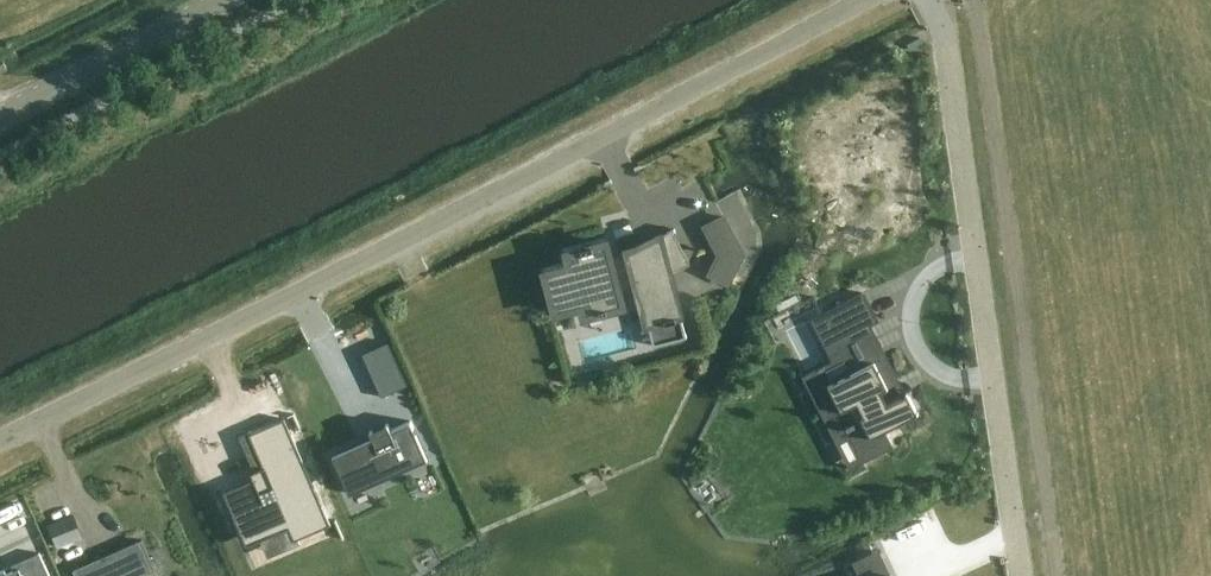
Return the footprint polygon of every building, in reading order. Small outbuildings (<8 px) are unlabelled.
[(743,254),(723,216),(704,226),(719,255),(709,274),(728,284),(743,254)] [(680,314),(670,273),(690,263),(673,231),(675,230),(674,228),(638,248),(629,250),(629,251),(619,253),(620,256),(611,258),(606,242),(593,245),(592,244),(581,247),(581,248),(567,252),(571,266),(546,272),(556,311),(581,305),(584,315),(600,311),(600,312),(607,310),(607,309),(623,305),(620,295),(639,290),(647,322),(664,318),(665,322),(676,320),(675,315),(680,314)] [(835,343),(878,322),(863,293),(820,314),(835,343)] [(877,435),(918,413),(907,392),(906,393),(906,394),(888,403),(882,391),(895,384),(881,357),(827,384),(827,385),(817,391),(837,431),(843,428),(844,428),(845,428),(846,431),(847,430),(860,456),(874,449),(882,445),(877,435)] [(253,479),(223,492),(237,523),(251,517),(261,540),(262,539),(289,527),(295,540),(331,525),(284,418),(252,432),(251,430),(248,432),(263,467),(251,472),(253,479)] [(350,493),(352,492),(350,486),(424,453),(426,459),(428,458),(411,421),(391,430),(388,423),(386,424),(387,427),(373,433),(372,430),(370,431),(373,438),(333,456),(350,493)] [(73,516),(49,526),(57,546),(82,536),(73,516)] [(73,570),(76,575),(142,575),(155,570),(142,540),(73,570)] [(38,554),(40,558),(7,573),(5,569),(0,571),(0,575),(50,575),(40,553),(38,554)]
